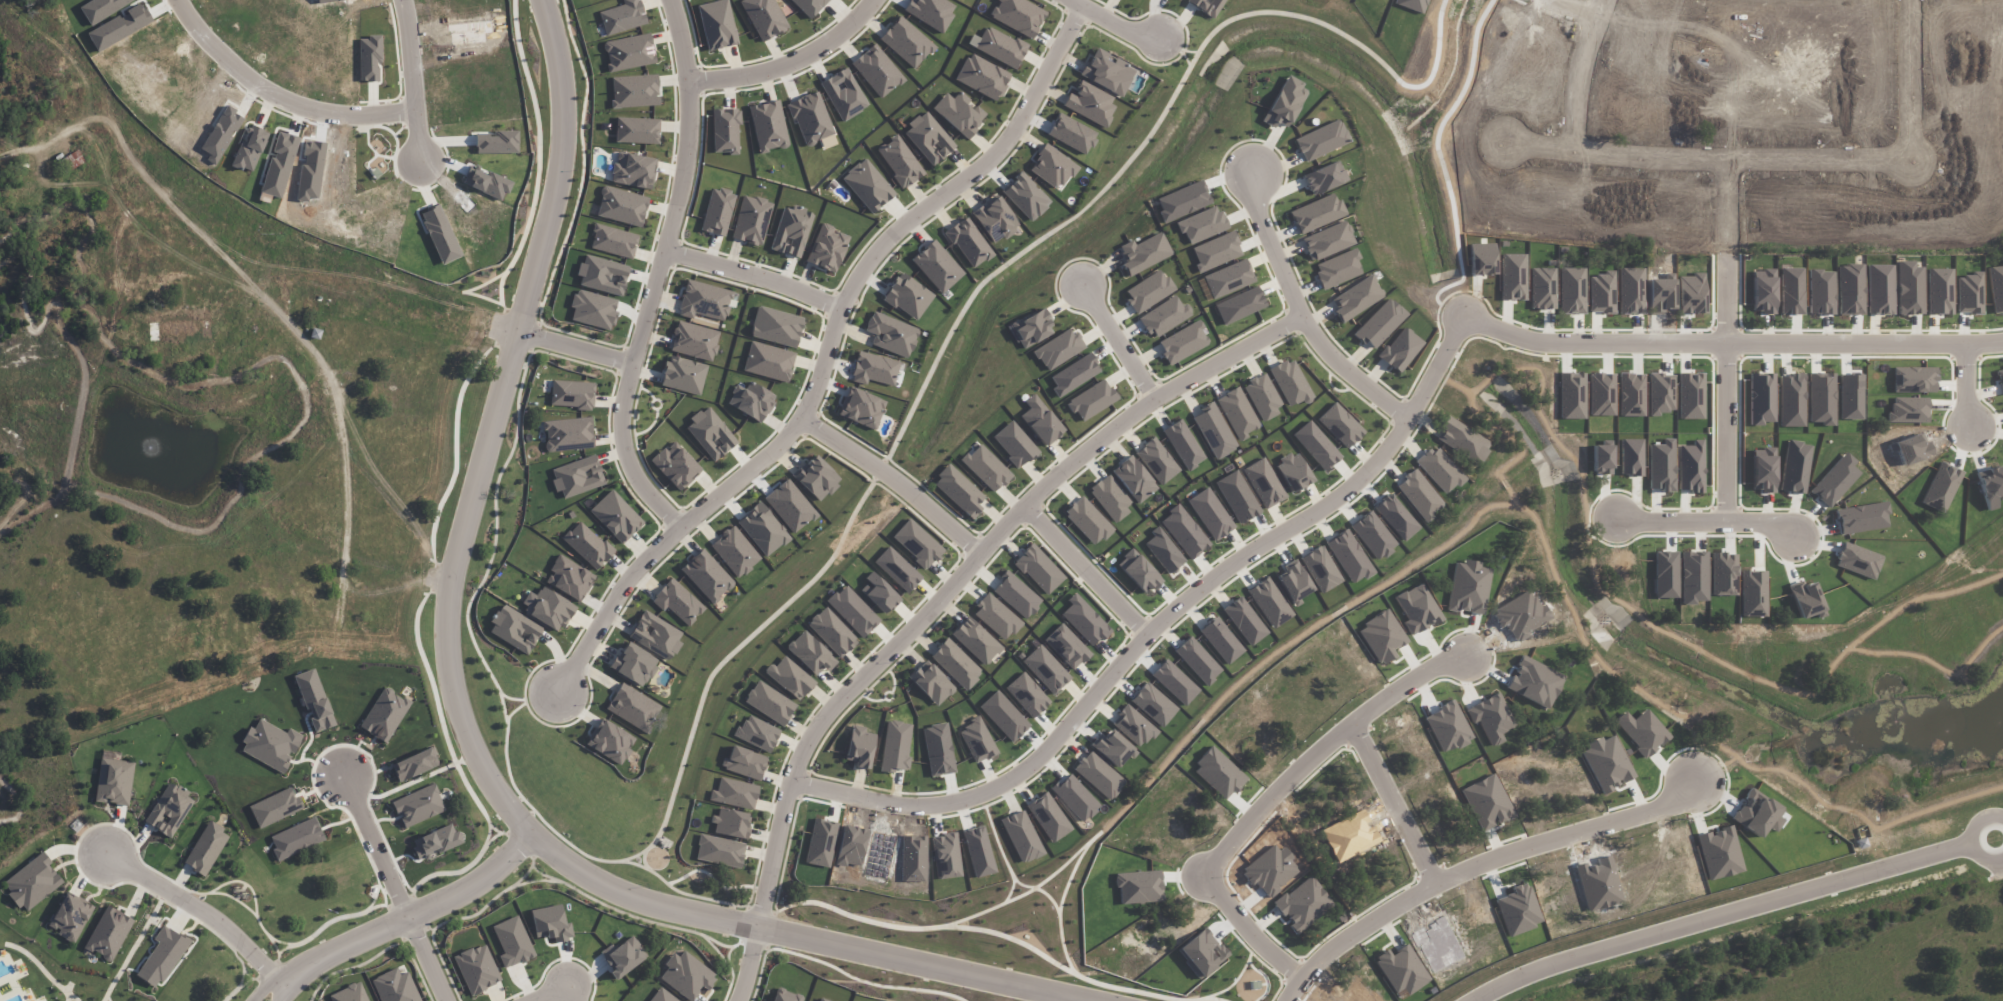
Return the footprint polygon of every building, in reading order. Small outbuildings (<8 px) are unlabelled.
[(647,24),(640,0),(623,0),(624,4),(599,12),(606,36),(647,24)] [(708,51),(738,44),(728,0),(721,0),(698,6),(708,51)] [(761,43),(789,28),(774,0),(742,0),(740,1),(761,43)] [(828,0),(790,0),(810,19),(828,0)] [(1024,0),(998,0),(989,16),(1031,39),(1046,12),(1024,0)] [(1186,3),(1214,19),(1225,0),(1188,0),(1186,3)] [(913,70),(934,47),(900,15),(879,38),(913,70)] [(987,25),(974,47),(1014,70),(1027,47),(987,25)] [(656,63),(650,33),(604,42),(609,72),(656,63)] [(851,63),(881,99),(904,79),(874,44),(851,63)] [(1080,75),(1121,98),(1136,70),(1095,47),(1080,75)] [(955,80),(996,102),(1010,74),(969,53),(955,80)] [(841,121),(868,106),(846,68),(820,83),(841,121)] [(611,77),(613,108),(659,106),(657,75),(611,77)] [(1274,128),(1277,122),(1288,128),(1308,87),(1285,76),(1262,122),(1274,128)] [(1062,106),(1103,127),(1117,100),(1081,81),(1074,95),(1069,93),(1062,106)] [(946,93),(932,108),(966,139),(987,115),(975,104),(974,105),(959,92),(953,99),(946,93)] [(832,135),(820,96),(810,99),(812,106),(794,112),(804,144),(832,135)] [(758,153),(788,146),(779,100),(749,106),(758,153)] [(713,153),(739,153),(738,109),(712,109),(713,153)] [(956,147),(926,111),(902,131),(932,167),(956,147)] [(616,143),(658,144),(659,119),(616,118),(616,143)] [(1294,138),(1303,162),(1350,143),(1340,119),(1294,138)] [(252,173),(267,132),(247,125),(232,166),(252,173)] [(517,131),(494,131),(494,135),(475,135),(476,153),(518,153),(517,131)] [(924,175),(898,135),(876,148),(902,189),(924,175)] [(1029,172),(1061,190),(1076,164),(1044,145),(1029,172)] [(85,164),(79,151),(59,159),(64,172),(85,164)] [(651,190),(656,159),(618,153),(616,164),(613,163),(610,182),(651,190)] [(895,193),(864,158),(841,179),(872,214),(895,193)] [(1347,180),(1338,160),(1302,175),(1311,196),(1347,180)] [(1051,202),(1022,172),(1002,192),(1031,222),(1051,202)] [(1164,223),(1211,205),(1202,181),(1155,199),(1164,223)] [(641,227),(648,197),(603,186),(596,217),(641,227)] [(712,187),(700,230),(724,237),(736,194),(712,187)] [(1289,211),(1298,234),(1345,216),(1336,193),(1289,211)] [(731,239),(761,246),(772,202),(742,195),(731,239)] [(994,245),(1020,226),(998,195),(972,213),(994,245)] [(1227,229),(1218,205),(1177,221),(1186,245),(1227,229)] [(800,258),(814,213),(793,206),(791,210),(783,207),(770,249),(800,258)] [(993,255),(967,216),(945,231),(971,270),(993,255)] [(1355,243),(1345,221),(1302,239),(1311,262),(1355,243)] [(834,273),(849,237),(835,231),(836,228),(822,222),(805,262),(834,273)] [(633,258),(638,234),(595,224),(590,248),(633,258)] [(1243,255),(1233,231),(1191,248),(1198,264),(1194,265),(1197,273),(1243,255)] [(1128,276),(1172,255),(1161,232),(1134,244),(1132,240),(1118,247),(1126,262),(1123,264),(1128,276)] [(964,273),(934,239),(911,260),(941,294),(964,273)] [(1362,274),(1356,260),(1360,258),(1355,248),(1313,265),(1323,290),(1362,274)] [(629,266),(583,254),(577,276),(581,277),(579,285),(592,288),(594,280),(616,286),(614,293),(621,295),(629,266)] [(1254,284),(1246,261),(1203,274),(1210,298),(1254,284)] [(1123,293),(1137,314),(1175,290),(1161,268),(1123,293)] [(916,321),(934,295),(900,272),(882,298),(916,321)] [(1342,323),(1384,296),(1371,275),(1332,299),(1338,308),(1334,311),(1342,323)] [(733,291),(687,279),(677,315),(693,319),(695,313),(725,321),(733,291)] [(1223,325),(1265,307),(1257,286),(1214,304),(1223,325)] [(610,330),(618,300),(576,289),(571,307),(574,308),(571,320),(610,330)] [(1151,338),(1193,316),(1187,304),(1181,307),(1176,296),(1139,315),(1151,338)] [(1407,314),(1388,297),(1354,334),(1373,351),(1407,314)] [(803,317),(757,306),(749,336),(796,348),(803,317)] [(1054,332),(1043,309),(1011,325),(1023,348),(1054,332)] [(864,331),(874,334),(871,346),(908,358),(919,328),(871,312),(864,331)] [(1157,342),(1169,365),(1209,344),(1201,329),(1203,328),(1199,320),(1157,342)] [(712,362),(720,332),(677,321),(669,351),(712,362)] [(1379,358),(1399,374),(1424,342),(1403,326),(1379,358)] [(1084,349),(1072,328),(1033,350),(1045,371),(1084,349)] [(795,353),(751,341),(742,371),(787,383),(795,353)] [(850,381),(866,385),(868,379),(895,387),(902,363),(858,351),(850,381)] [(1050,377),(1055,386),(1052,389),(1057,398),(1101,371),(1089,353),(1050,377)] [(707,364),(666,356),(660,387),(701,395),(707,364)] [(1288,407),(1302,400),(1304,403),(1314,399),(1292,357),(1269,369),(1288,407)] [(1260,421),(1283,409),(1265,373),(1242,385),(1260,421)] [(1081,423),(1117,400),(1104,379),(1068,401),(1081,423)] [(551,405),(576,406),(576,410),(594,410),(594,382),(551,381),(551,405)] [(776,397),(750,381),(745,389),(737,384),(726,403),(761,423),(776,397)] [(838,416),(875,430),(886,401),(849,387),(838,416)] [(1258,428),(1241,387),(1217,397),(1236,442),(1248,437),(1246,433),(1258,428)] [(1029,408),(1019,416),(1044,447),(1064,430),(1033,394),(1024,402),(1029,408)] [(1317,420),(1347,449),(1364,431),(1334,402),(1317,420)] [(1238,448),(1214,403),(1191,416),(1215,460),(1238,448)] [(738,442),(707,406),(684,426),(714,462),(738,442)] [(1437,440),(1478,465),(1491,443),(1446,415),(1439,428),(1443,431),(1437,440)] [(543,421),(546,452),(593,448),(591,417),(543,421)] [(1187,471),(1206,459),(1180,419),(1162,431),(1187,471)] [(991,438),(1019,468),(1038,450),(1011,420),(991,438)] [(1325,471),(1341,456),(1308,420),(1292,435),(1325,471)] [(1161,485),(1180,470),(1154,437),(1134,452),(1161,485)] [(679,491),(701,470),(673,440),(651,461),(679,491)] [(979,443),(961,461),(994,494),(1012,475),(979,443)] [(1446,495),(1465,477),(1435,445),(1416,463),(1446,495)] [(1299,452),(1275,462),(1288,493),(1311,483),(1299,452)] [(820,503),(841,480),(814,454),(792,477),(820,503)] [(605,485),(596,455),(549,469),(556,492),(561,491),(563,498),(605,485)] [(1111,471),(1138,504),(1157,488),(1130,455),(1111,471)] [(1263,509),(1285,499),(1265,457),(1243,468),(1263,509)] [(982,509),(977,505),(984,497),(949,464),(932,482),(972,520),(982,509)] [(1395,485),(1424,522),(1445,505),(1415,469),(1395,485)] [(1133,506),(1108,474),(1088,490),(1113,522),(1133,506)] [(1214,541),(1234,528),(1208,487),(1187,500),(1214,541)] [(589,511),(621,545),(644,523),(612,489),(589,511)] [(1113,528),(1081,495),(1063,513),(1095,546),(1113,528)] [(1417,528),(1392,495),(1376,507),(1401,540),(1417,528)] [(764,558),(789,539),(762,502),(737,521),(764,558)] [(1159,519),(1190,560),(1210,545),(1179,504),(1159,519)] [(1398,545),(1369,511),(1350,527),(1378,561),(1398,545)] [(891,537),(926,569),(943,550),(909,518),(891,537)] [(562,539),(596,571),(613,552),(580,520),(562,539)] [(761,559),(733,525),(709,545),(737,579),(761,559)] [(1325,543),(1353,585),(1374,571),(1347,529),(1325,543)] [(1153,548),(1150,551),(1168,573),(1183,560),(1160,532),(1148,542),(1153,548)] [(1065,578),(1033,543),(1013,561),(1045,596),(1065,578)] [(873,562),(907,593),(922,577),(888,546),(873,562)] [(1318,592),(1340,583),(1324,546),(1302,555),(1318,592)] [(712,604),(734,584),(702,548),(679,569),(712,604)] [(1162,581),(1131,549),(1119,561),(1149,593),(1162,581)] [(545,583),(580,602),(595,575),(558,554),(550,570),(552,572),(545,583)] [(1313,589),(1295,563),(1275,576),(1292,602),(1313,589)] [(900,600),(872,570),(864,578),(868,582),(860,589),(884,615),(900,600)] [(1028,619),(1042,599),(1006,572),(991,592),(1028,619)] [(704,609),(672,578),(651,600),(663,611),(667,607),(687,627),(704,609)] [(1292,616),(1267,578),(1247,591),(1272,629),(1292,616)] [(880,621),(845,584),(827,601),(861,638),(880,621)] [(563,630),(575,604),(540,588),(537,596),(528,591),(519,610),(563,630)] [(1022,623),(989,592),(971,612),(1004,642),(1022,623)] [(1067,600),(1071,604),(1061,615),(1094,647),(1111,629),(1074,593),(1067,600)] [(1222,610),(1251,647),(1269,633),(1239,596),(1222,610)] [(487,631),(527,655),(543,628),(503,604),(487,631)] [(858,641),(825,607),(807,624),(840,659),(858,641)] [(681,633),(644,610),(628,637),(669,662),(681,643),(677,640),(681,633)] [(984,666),(1002,648),(968,616),(950,635),(984,666)] [(1227,665),(1244,650),(1216,616),(1198,630),(1227,665)] [(1073,671),(1091,654),(1062,623),(1044,640),(1073,671)] [(827,672),(837,663),(804,629),(786,647),(814,676),(823,668),(827,672)] [(1222,670),(1190,636),(1174,651),(1206,685),(1222,670)] [(929,656),(964,691),(983,673),(948,638),(929,656)] [(608,669),(645,687),(659,659),(626,643),(619,657),(615,656),(608,669)] [(1022,661),(1053,694),(1071,677),(1039,644),(1022,661)] [(771,663),(764,671),(798,702),(815,683),(785,655),(775,667),(771,663)] [(936,707),(955,689),(926,659),(908,677),(936,707)] [(1184,706),(1199,691),(1166,659),(1151,674),(1184,706)] [(315,732),(335,725),(315,669),(295,675),(315,732)] [(1051,702),(1023,672),(1005,688),(1033,718),(1051,702)] [(743,702),(782,727),(796,705),(757,680),(743,702)] [(1130,699),(1161,727),(1178,710),(1147,681),(1130,699)] [(646,733),(661,706),(621,683),(605,710),(646,733)] [(359,728),(386,744),(410,702),(383,687),(359,728)] [(1111,724),(1141,749),(1157,730),(1127,705),(1111,724)] [(780,730),(745,714),(735,737),(770,753),(780,730)] [(975,764),(997,753),(980,718),(958,729),(975,764)] [(286,733),(259,719),(254,729),(251,727),(239,751),(283,773),(303,736),(289,728),(286,733)] [(635,740),(602,719),(585,744),(619,766),(635,740)] [(880,771),(894,773),(895,769),(906,770),(913,724),(887,720),(880,771)] [(875,734),(865,732),(866,727),(852,724),(845,759),(856,761),(855,767),(868,769),(875,734)] [(1090,745),(1116,768),(1133,750),(1110,730),(1104,737),(1100,734),(1090,745)] [(767,756),(730,745),(722,769),(760,780),(767,756)] [(120,753),(101,750),(95,802),(105,803),(129,805),(133,762),(120,761),(120,753)] [(1125,783),(1090,750),(1073,768),(1108,801),(1125,783)] [(1052,787),(1080,824),(1099,809),(1072,772),(1052,787)] [(753,810),(758,786),(720,778),(717,791),(711,790),(709,801),(753,810)] [(189,793),(169,781),(144,822),(171,838),(193,801),(187,797),(189,793)] [(404,829),(445,811),(434,783),(392,801),(404,829)] [(258,828),(302,811),(292,787),(249,805),(258,828)] [(1026,805),(1052,844),(1073,830),(1046,791),(1026,805)] [(713,823),(716,824),(714,833),(746,839),(750,814),(716,807),(713,823)] [(1044,854),(1024,809),(1000,819),(1020,864),(1044,854)] [(325,840),(314,817),(270,837),(275,848),(271,849),(277,862),(325,840)] [(230,834),(208,821),(183,864),(205,877),(230,834)] [(410,840),(418,861),(463,843),(458,830),(454,832),(451,825),(410,840)] [(961,876),(955,833),(931,837),(937,880),(961,876)] [(741,867),(745,842),(699,835),(695,860),(741,867)] [(63,883),(49,864),(51,863),(43,852),(1,883),(23,913),(63,883)] [(94,907),(66,892),(49,926),(59,931),(57,935),(75,944),(94,907)] [(133,919),(105,906),(85,949),(113,962),(133,919)] [(158,943),(136,975),(157,989),(189,942),(164,924),(153,939),(158,943)] [(615,948),(612,944),(600,953),(613,971),(610,973),(615,980),(647,957),(631,936),(615,948)] [(500,984),(486,944),(454,955),(469,995),(500,984)] [(688,1000),(691,1000),(702,986),(707,990),(717,977),(680,948),(666,967),(667,968),(659,978),(688,1000)] [(380,1000),(420,1000),(407,972),(399,975),(396,968),(371,979),(380,1000)] [(360,982),(329,994),(332,1000),(368,1000),(360,982)] [(660,987),(649,1000),(678,1000),(660,987)] [(803,999),(775,990),(771,1000),(802,1000),(803,999)]
